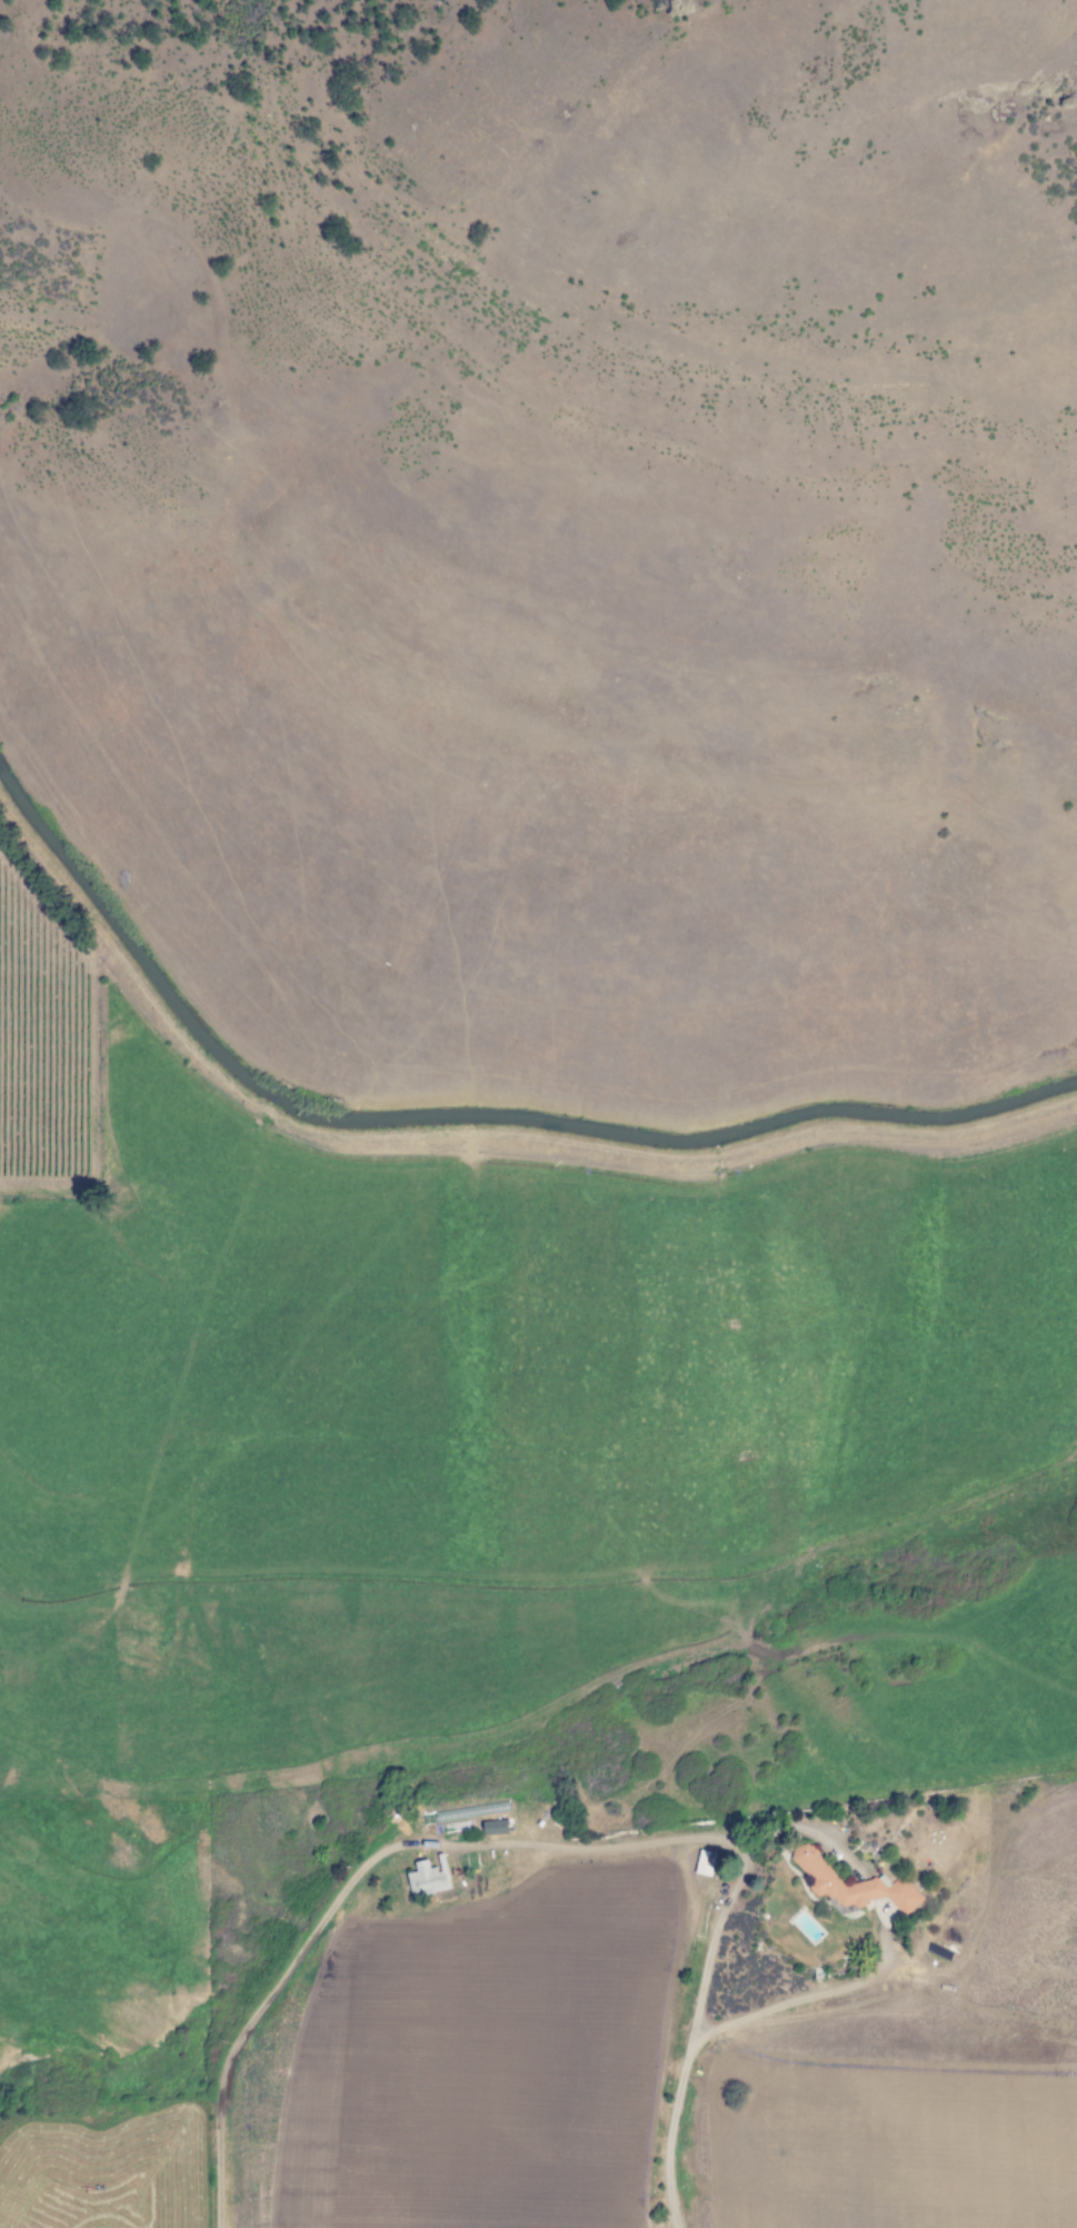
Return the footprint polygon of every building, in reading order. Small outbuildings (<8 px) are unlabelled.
[(507,1821),(483,1822),(484,1836),(508,1835),(507,1821)] [(845,1885),(820,1857),(819,1854),(811,1845),(792,1848),(794,1862),(807,1878),(810,1890),(816,1897),(828,1895),(839,1907),(853,1904),(858,1911),(871,1900),(886,1897),(905,1917),(923,1901),(901,1876),(892,1884),(886,1878),(845,1885)] [(407,1874),(412,1898),(451,1890),(445,1859),(438,1860),(440,1867),(430,1869),(428,1861),(415,1863),(417,1872),(407,1874)] [(869,1904),(884,1929),(901,1919),(885,1894),(869,1904)]
